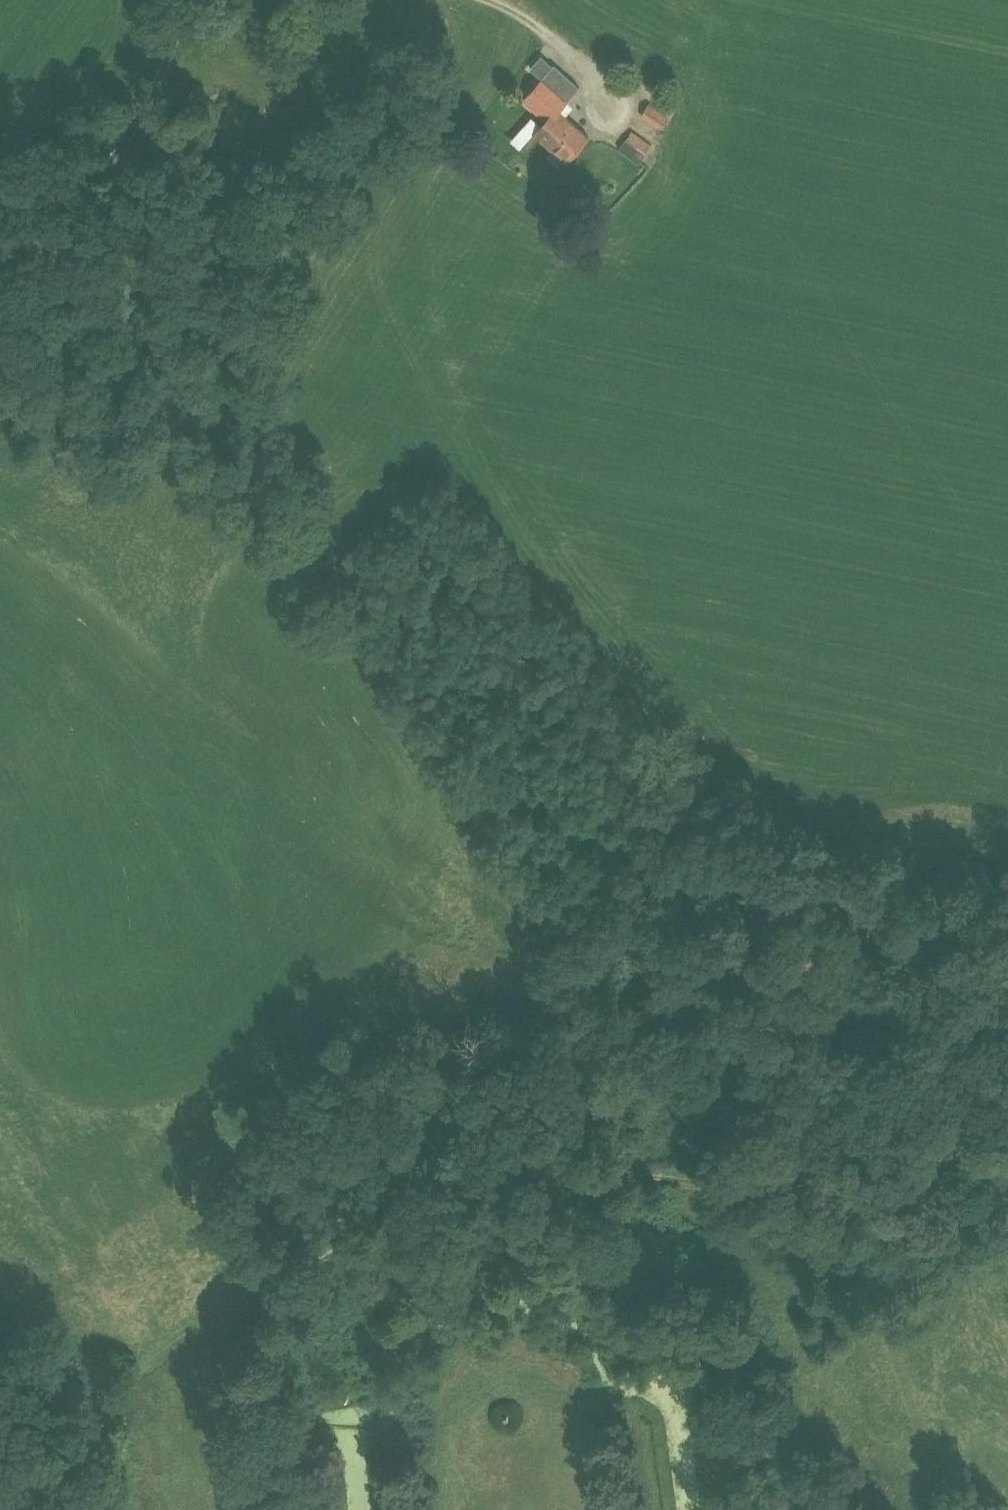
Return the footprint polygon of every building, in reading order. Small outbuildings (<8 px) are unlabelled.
[(568,161),(590,136),(560,110),(581,86),(555,64),(543,78),(526,97),(527,97),(524,100),(537,111),(540,108),(549,117),(535,133),(568,161)] [(661,129),(670,116),(650,102),(641,115),(661,129)] [(641,163),(647,153),(627,139),(620,148),(641,163)]
